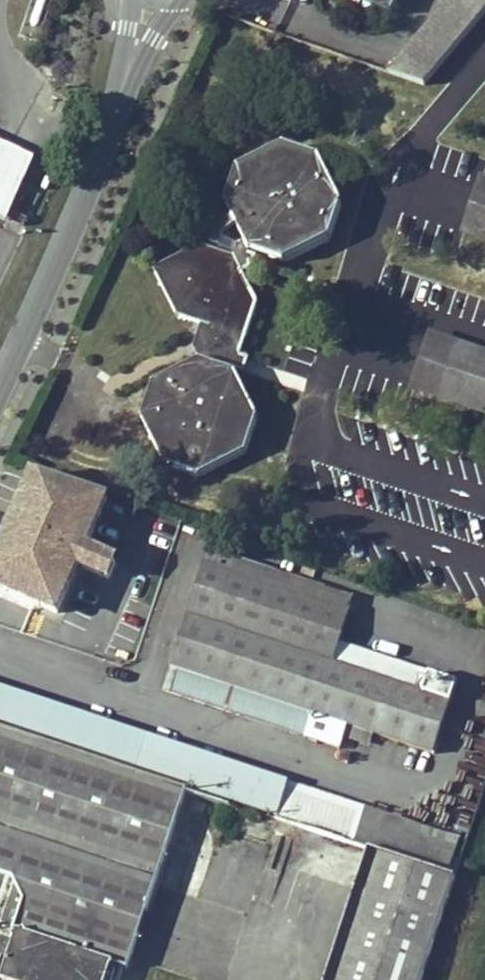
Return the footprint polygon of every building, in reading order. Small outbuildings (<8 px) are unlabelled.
[(391,15),(398,0),(361,0),(391,15)] [(421,80),(484,6),(484,0),(442,0),(394,57),(421,80)] [(286,263),(331,239),(343,204),(320,158),(286,146),(239,170),(227,205),(239,229),(245,240),(238,244),(235,253),(234,256),(202,246),(155,269),(178,317),(202,325),(196,343),(202,360),(154,383),(142,419),(165,465),(201,477),(247,453),(258,418),(235,373),(236,370),(246,373),(251,358),(242,355),(259,302),(244,273),(255,267),(259,254),(286,263)] [(0,546),(0,586),(62,614),(83,566),(113,579),(124,554),(94,541),(115,493),(34,467),(0,546)] [(211,552),(206,566),(350,615),(355,599),(211,552)] [(435,676),(407,666),(361,650),(340,643),(350,615),(206,566),(172,666),(179,669),(171,693),(339,748),(343,737),(347,726),(374,735),(382,737),(434,755),(459,684),(435,676)] [(440,662),(411,653),(365,637),(361,650),(407,666),(435,676),(440,662)] [(290,782),(148,738),(0,686),(0,720),(278,818),(290,782)] [(370,746),(374,735),(347,726),(343,737),(370,746)] [(123,970),(113,967),(115,963),(129,968),(188,789),(0,727),(0,979),(120,979),(123,970)] [(367,807),(290,782),(278,818),(356,845),(367,807)] [(448,875),(460,840),(367,807),(356,845),(369,849),(448,875)] [(456,878),(448,875),(369,849),(333,979),(422,979),(456,878)]
